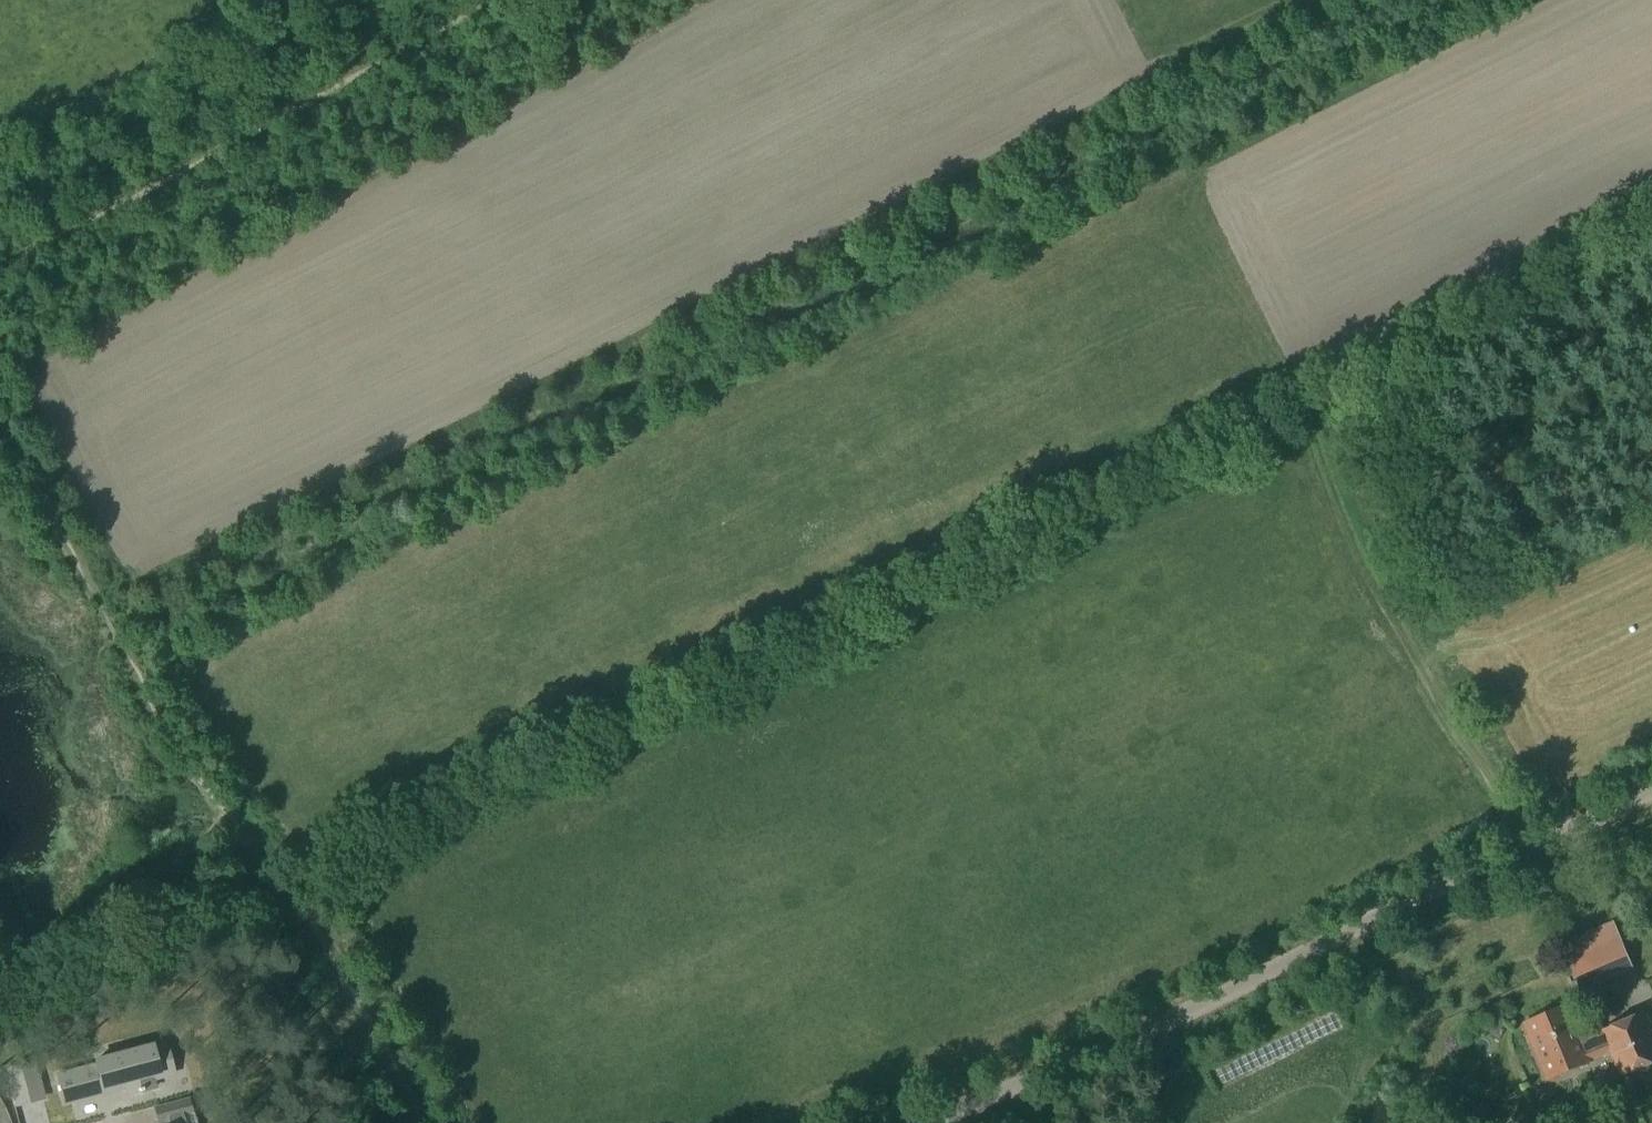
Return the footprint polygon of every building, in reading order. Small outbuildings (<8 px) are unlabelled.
[(1613,925),(1563,945),(1579,983),(1629,963),(1613,925)] [(1600,1034),(1598,1030),(1589,1026),(1577,1031),(1568,1008),(1527,1025),(1549,1078),(1613,1052),(1623,1076),(1651,1064),(1651,1036),(1643,1016),(1600,1034)] [(154,1051),(153,1046),(95,1061),(97,1066),(58,1076),(62,1094),(63,1094),(65,1103),(75,1101),(93,1096),(92,1092),(124,1084),(128,1097),(155,1089),(152,1076),(174,1071),(167,1047),(154,1051)] [(16,1106),(43,1099),(34,1064),(7,1071),(16,1106)] [(188,1102),(176,1105),(176,1104),(156,1110),(156,1111),(154,1111),(157,1122),(163,1122),(164,1122),(191,1122),(190,1116),(191,1115),(188,1102)]
